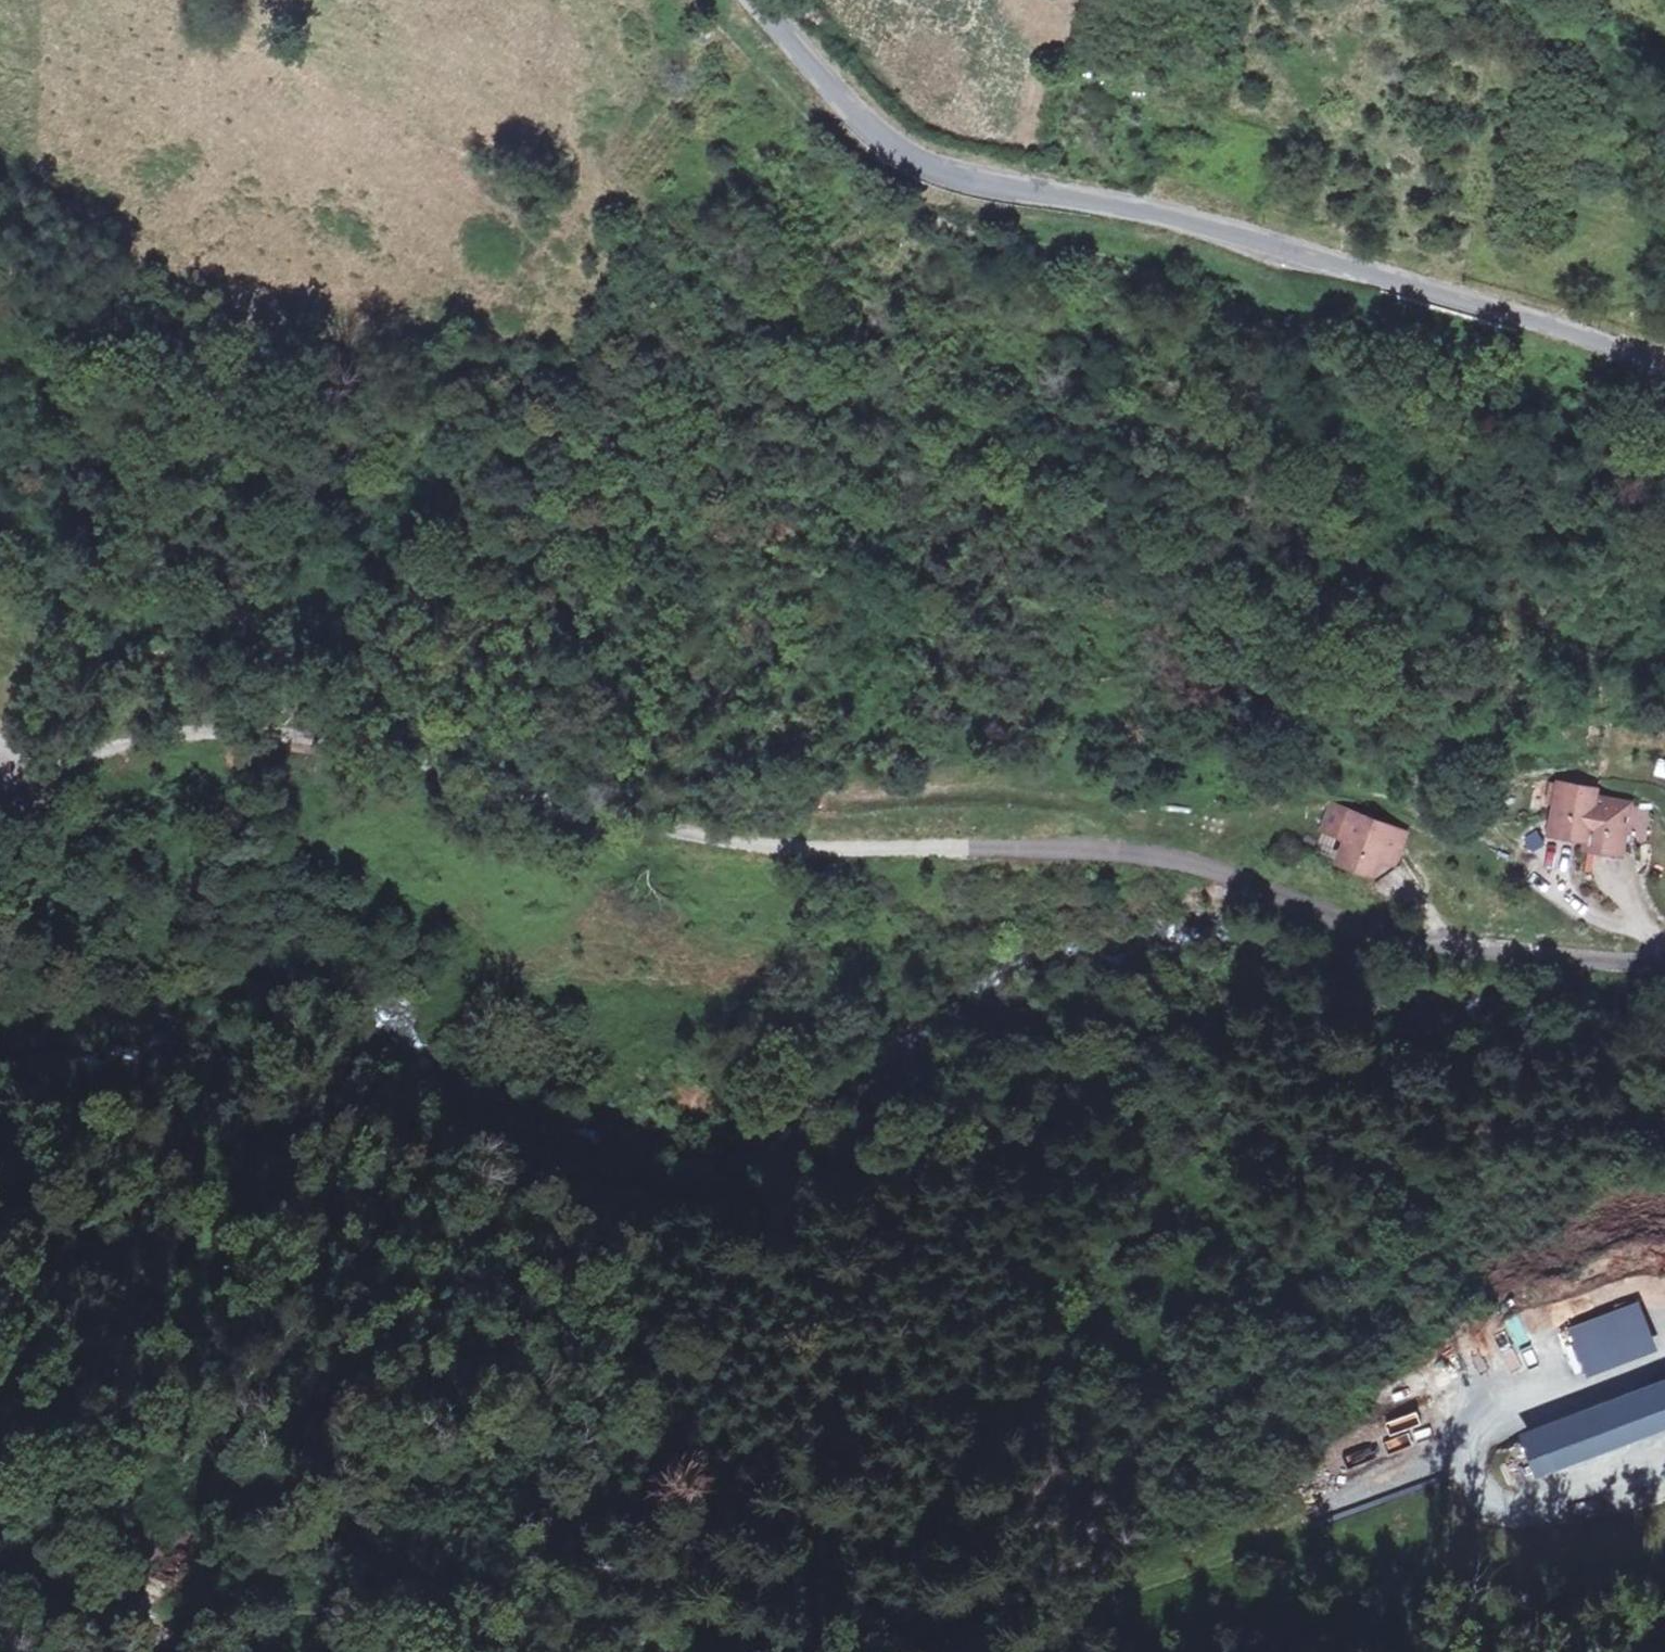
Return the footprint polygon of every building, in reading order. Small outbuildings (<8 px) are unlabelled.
[(1548,804),(1552,783),(1544,781),(1539,803),(1548,804)] [(1586,789),(1552,783),(1548,804),(1543,829),(1576,836),(1576,845),(1608,849),(1613,826),(1617,805),(1585,798),(1586,789)] [(1629,806),(1617,805),(1613,826),(1624,829),(1629,806)] [(1359,820),(1339,811),(1329,834),(1354,845),(1345,865),(1382,882),(1390,860),(1403,865),(1412,839),(1359,820)] [(1636,1301),(1570,1325),(1586,1371),(1654,1345),(1636,1301)] [(1565,1450),(1579,1486),(1664,1454),(1664,1413),(1565,1450)]
